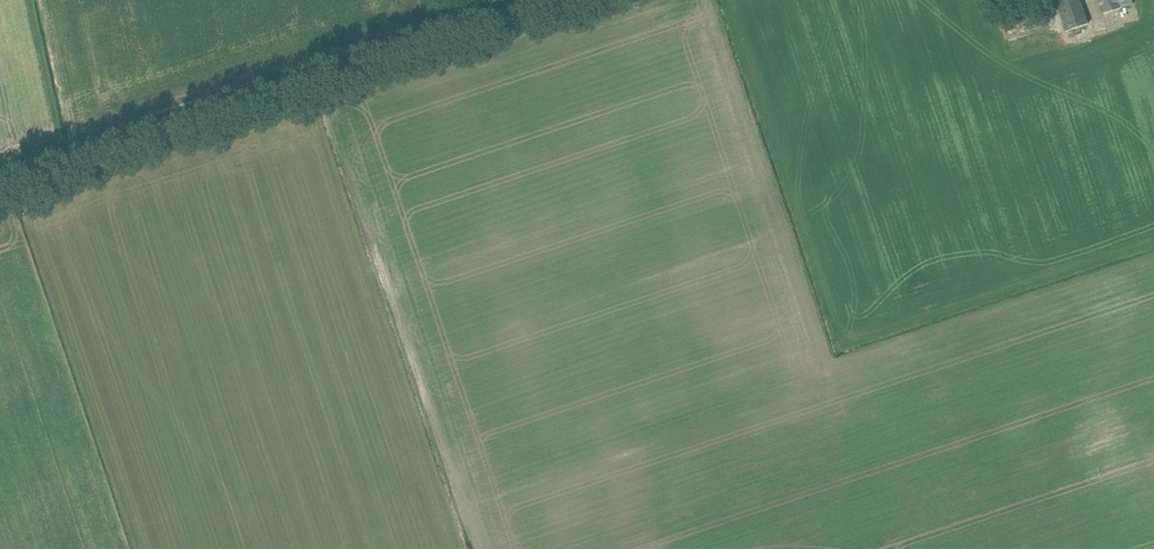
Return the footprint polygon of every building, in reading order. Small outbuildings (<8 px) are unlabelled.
[(1104,15),(1134,5),(1132,0),(1099,0),(1104,15)]
